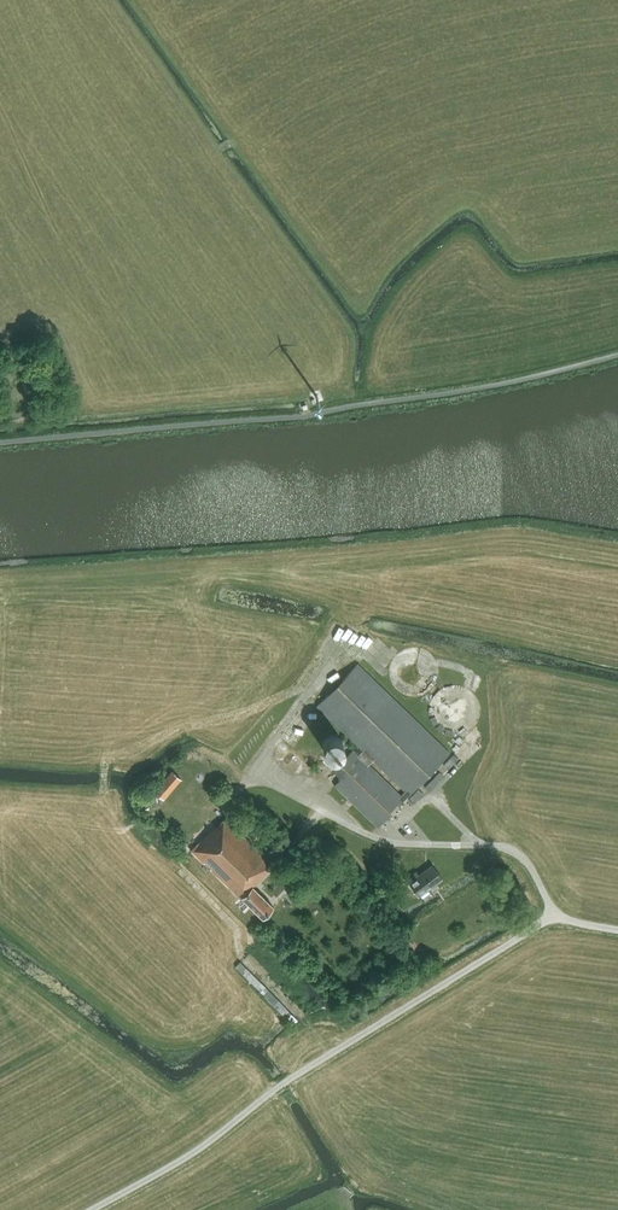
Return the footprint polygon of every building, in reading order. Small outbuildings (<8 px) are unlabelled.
[(32,363),(34,371),(40,369),(38,361),(32,363)] [(41,372),(27,376),(29,382),(43,379),(41,372)] [(353,749),(333,770),(341,778),(334,785),(378,827),(450,752),(358,663),(317,706),(363,750),(359,754),(353,749)] [(182,779),(172,771),(155,791),(153,789),(146,796),(157,806),(182,779)] [(262,917),(273,906),(253,886),(273,865),(225,819),(216,827),(215,826),(191,850),(241,899),(242,897),(262,917)] [(407,878),(420,895),(442,878),(432,865),(419,875),(416,871),(407,878)] [(387,873),(381,866),(373,873),(379,880),(387,873)]
